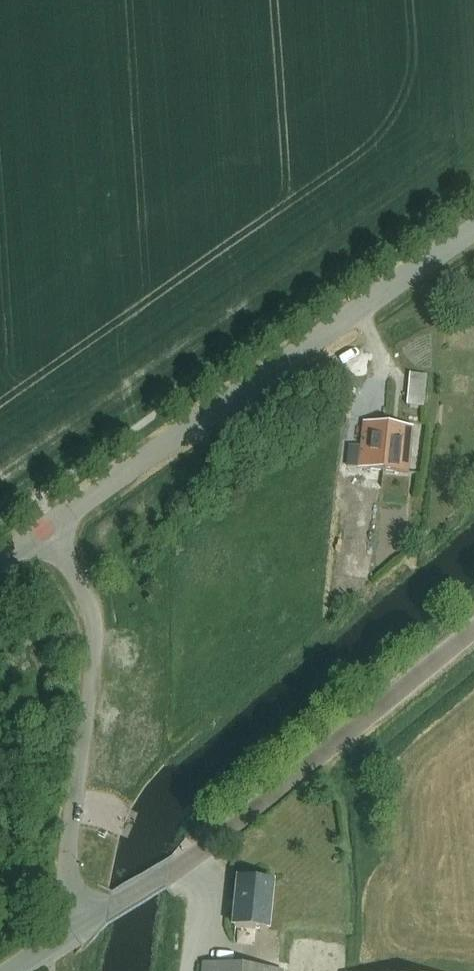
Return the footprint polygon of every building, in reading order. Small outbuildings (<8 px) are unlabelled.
[(424,407),(427,376),(411,374),(408,406),(424,407)] [(384,471),(389,426),(364,423),(362,447),(360,469),(368,470),(384,471)] [(409,474),(413,428),(389,426),(384,471),(401,473),(409,474)] [(349,446),(347,467),(360,469),(362,447),(349,446)] [(363,490),(351,489),(349,506),(362,506),(363,490)] [(270,931),(275,884),(239,880),(235,928),(270,931)]
